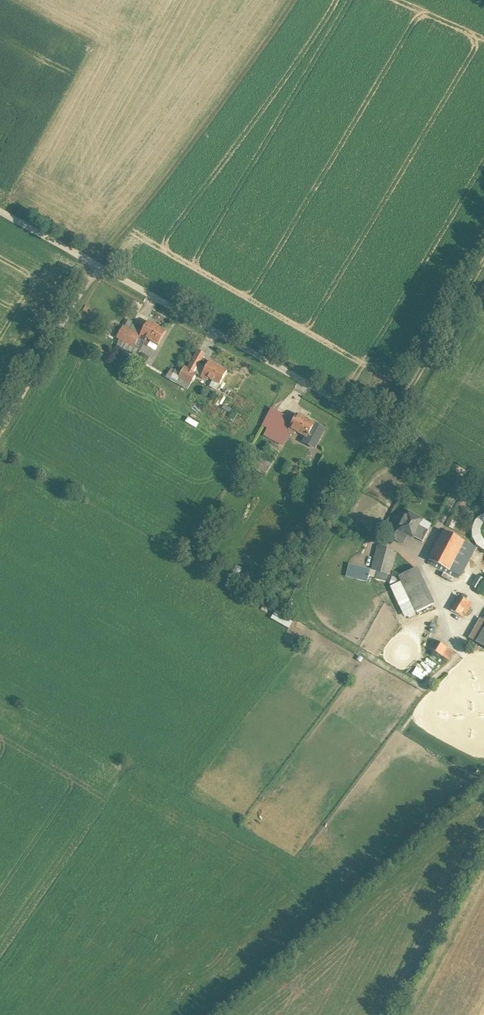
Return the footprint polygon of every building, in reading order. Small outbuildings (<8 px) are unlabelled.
[(166,332),(148,323),(140,337),(140,338),(145,341),(146,341),(147,339),(158,345),(166,332)] [(140,337),(123,328),(117,338),(120,340),(134,348),(140,338),(140,337)] [(145,341),(140,338),(134,348),(138,350),(140,351),(145,341)] [(134,348),(120,340),(117,346),(135,356),(138,350),(134,348)] [(199,351),(193,362),(197,364),(199,365),(205,354),(199,351)] [(193,362),(188,370),(193,372),(197,364),(193,362)] [(228,372),(210,362),(201,378),(208,381),(209,379),(221,385),(228,372)] [(188,370),(185,368),(179,378),(191,384),(197,374),(193,372),(188,370)] [(191,384),(179,378),(176,384),(188,390),(191,384)] [(294,421),(277,412),(264,435),(279,443),(287,429),(289,430),(294,421)] [(315,424),(297,415),(294,421),(289,430),(295,434),(296,431),(307,437),(308,437),(315,424)] [(315,424),(308,437),(307,437),(305,442),(315,447),(324,429),(315,424)] [(250,473),(263,479),(271,464),(258,457),(250,473)] [(423,520),(408,512),(398,530),(413,538),(413,537),(423,542),(429,530),(419,526),(423,520)] [(464,541),(444,530),(429,559),(432,561),(449,570),(464,541)] [(464,541),(449,570),(460,576),(475,546),(464,541)] [(396,550),(378,546),(372,570),(390,574),(396,550)] [(449,570),(432,561),(430,563),(459,578),(460,576),(449,570)] [(371,569),(358,566),(355,578),(367,582),(371,569)] [(416,567),(400,575),(408,594),(425,586),(416,567)] [(483,579),(478,575),(472,584),(478,589),(483,579)] [(425,586),(408,594),(417,612),(434,604),(425,586)] [(469,601),(459,596),(451,609),(460,615),(469,601)] [(469,601),(460,615),(464,617),(472,603),(469,601)] [(289,628),(293,620),(275,610),(271,618),(289,628)] [(470,638),(477,642),(483,630),(483,620),(481,619),(470,638)] [(448,647),(434,639),(429,648),(442,656),(448,647)] [(452,763),(447,771),(464,783),(469,775),(452,763)]
